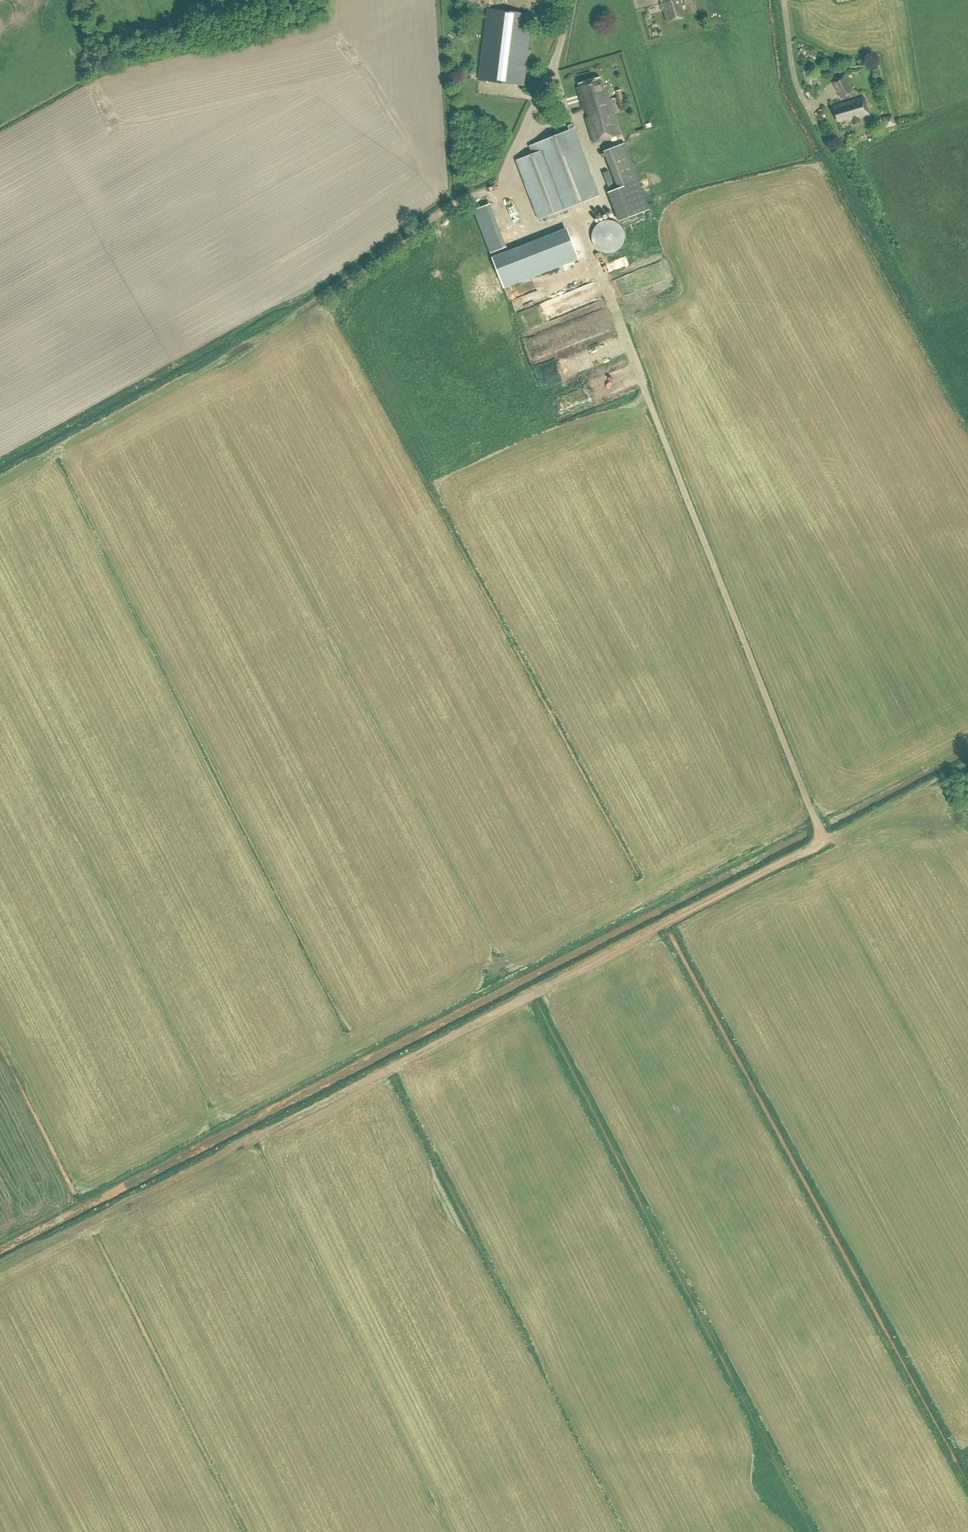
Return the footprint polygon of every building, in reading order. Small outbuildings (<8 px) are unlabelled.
[(682,6),(680,0),(663,0),(663,2),(661,3),(663,9),(664,10),(667,22),(685,17),(682,6)] [(479,80),(524,86),(532,15),(487,9),(479,80)] [(86,51),(81,53),(86,65),(96,61),(91,51),(87,52),(86,51)] [(66,57),(69,68),(75,67),(72,55),(66,57)] [(828,74),(815,79),(825,107),(838,102),(828,74)] [(842,97),(853,91),(844,75),(833,81),(842,97)] [(604,92),(600,77),(578,84),(579,87),(577,88),(583,111),(586,110),(588,117),(585,118),(592,142),(620,134),(608,91),(604,92)] [(627,110),(626,105),(623,96),(622,96),(621,90),(616,91),(621,111),(627,110)] [(833,105),(837,120),(837,122),(848,119),(848,121),(851,120),(853,125),(860,123),(859,118),(869,115),(868,113),(863,96),(833,105)] [(882,117),(886,128),(896,125),(893,114),(882,117)] [(863,129),(866,128),(869,135),(878,131),(873,120),(862,125),(863,129)] [(541,219),(600,196),(574,129),(530,146),(533,154),(518,160),(541,219)] [(849,135),(837,138),(839,145),(850,142),(849,135)] [(608,192),(619,220),(650,209),(624,143),(604,151),(611,170),(618,188),(610,191),(608,192)] [(618,188),(611,170),(603,173),(610,191),(618,188)] [(476,208),(492,202),(490,197),(474,203),(476,208)] [(602,252),(609,253),(615,252),(621,249),(624,243),(625,237),(624,230),(620,225),(615,221),(609,220),(602,222),(597,225),(593,231),(592,237),(593,243),(597,249),(602,252)] [(570,236),(495,265),(504,287),(579,258),(570,236)] [(501,292),(492,296),(494,304),(504,301),(501,292)] [(582,333),(596,328),(591,311),(576,315),(582,333)]
